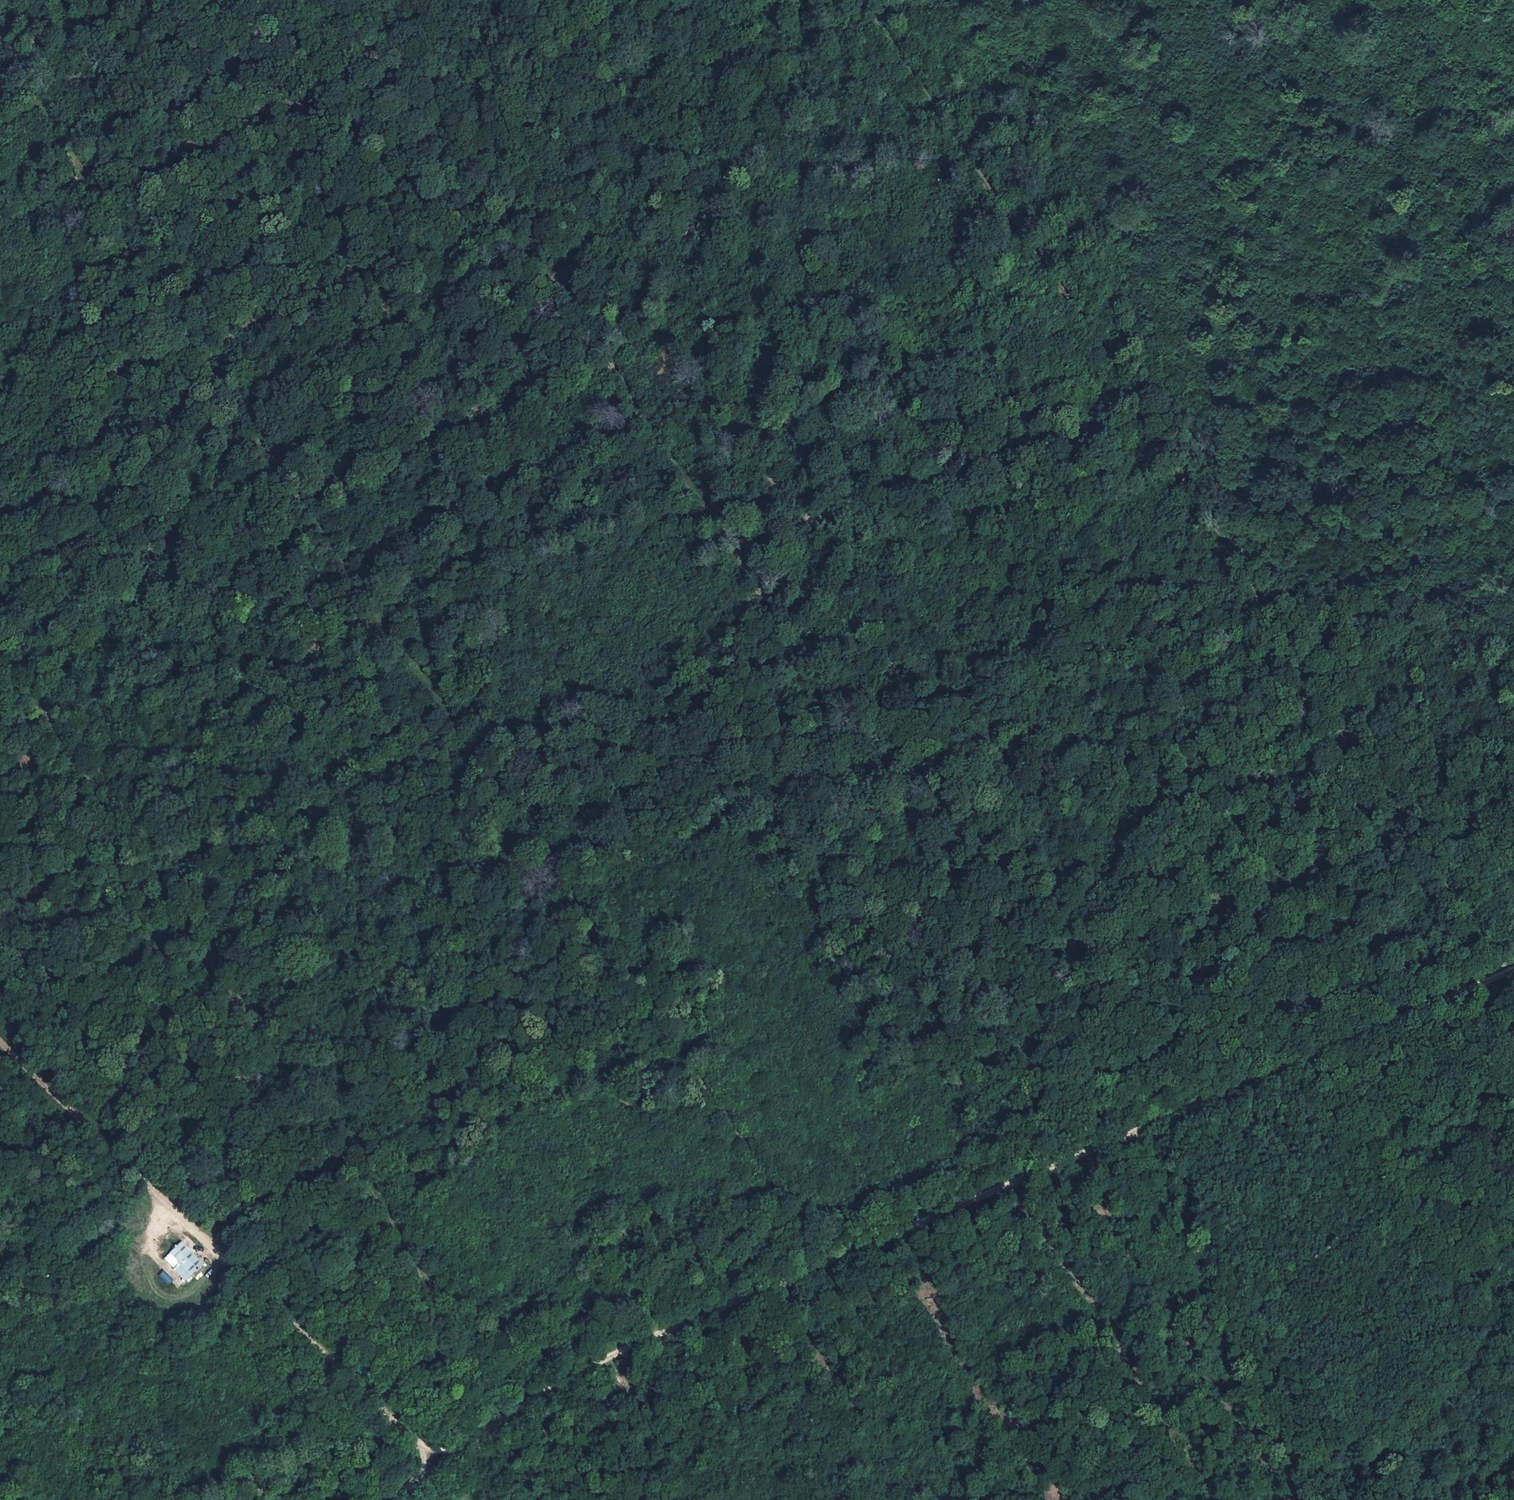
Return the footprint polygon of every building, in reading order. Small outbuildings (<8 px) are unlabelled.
[(184,1244),(165,1261),(186,1285),(205,1268),(184,1244)] [(165,1285),(172,1281),(165,1270),(158,1274),(165,1285)]
